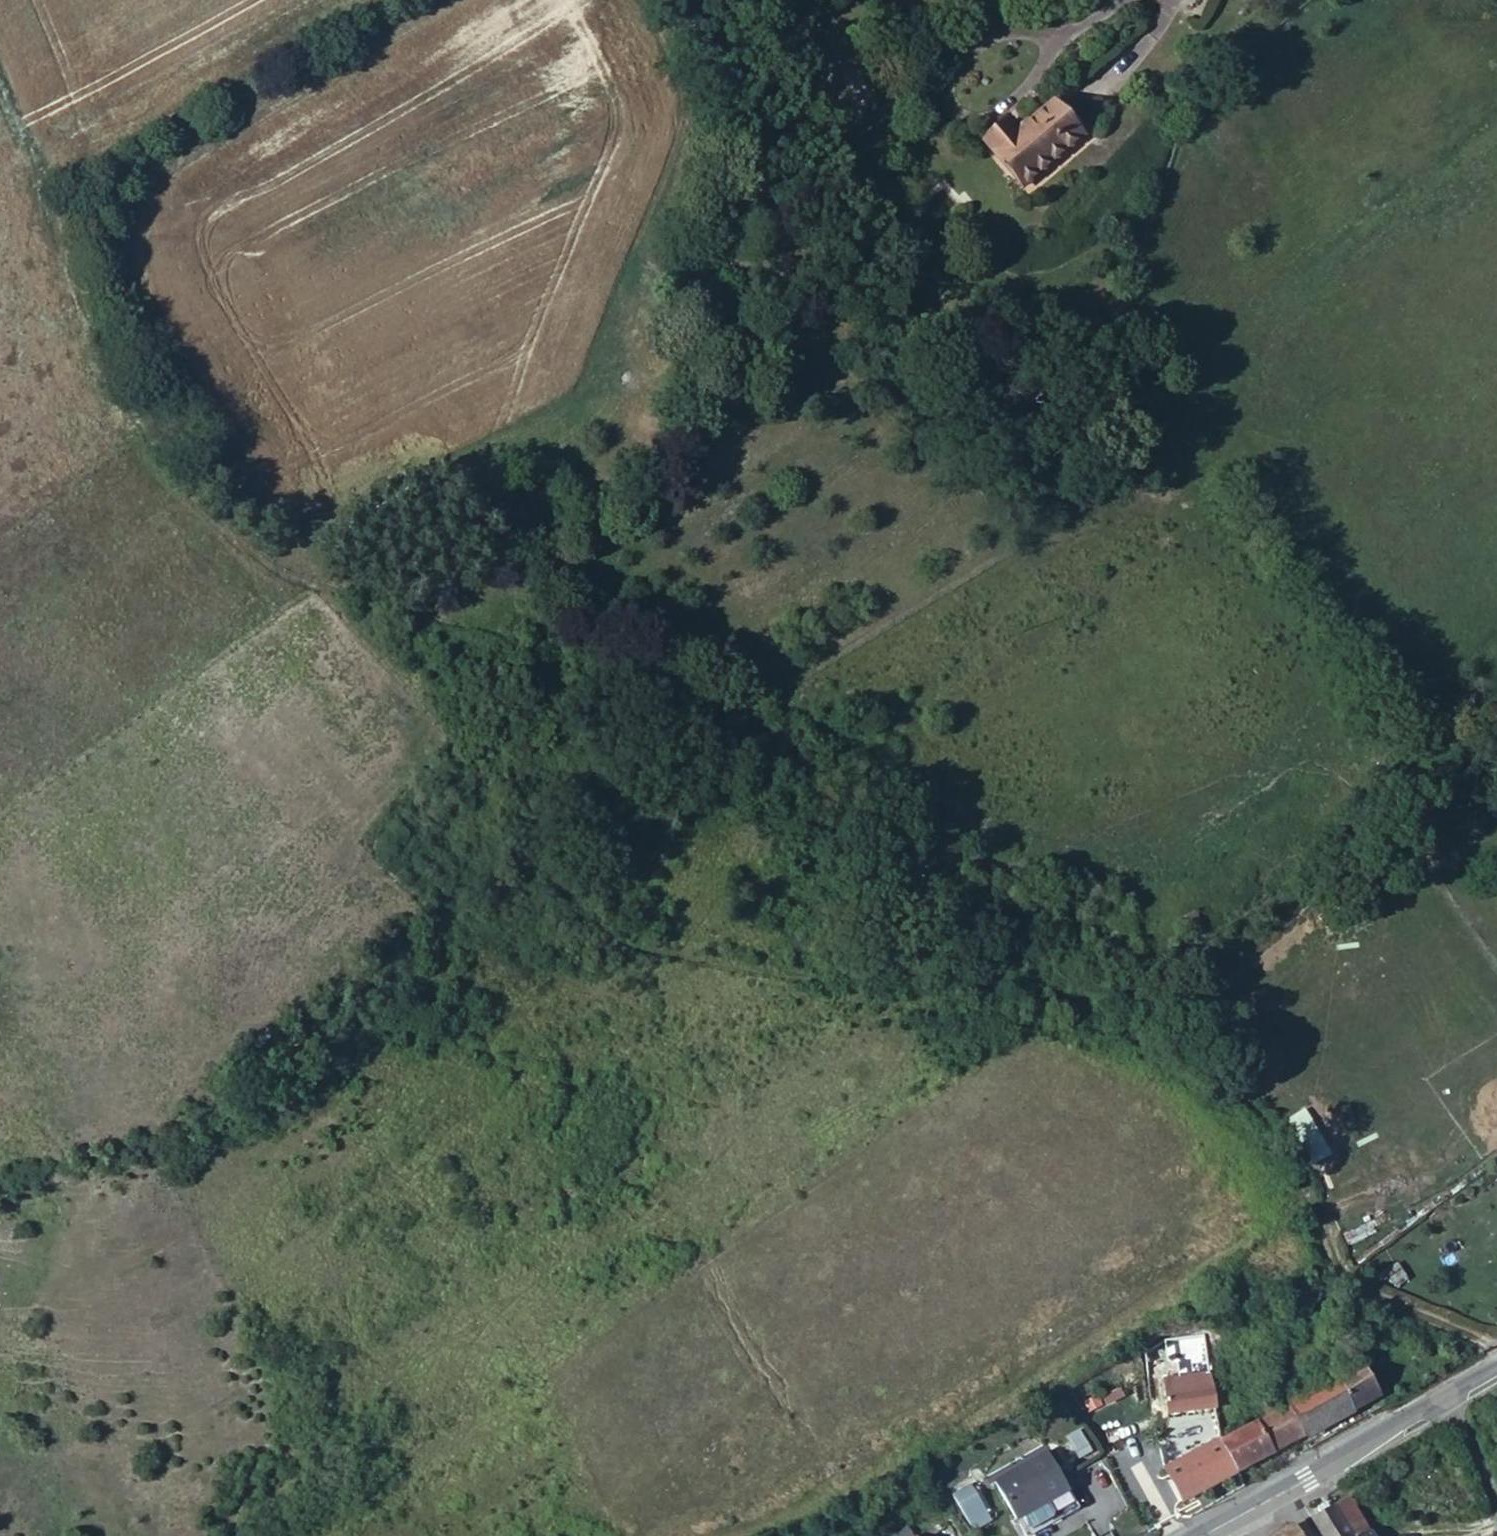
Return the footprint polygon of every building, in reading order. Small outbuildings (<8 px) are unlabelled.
[(993,114),(1017,145),(1027,136),(1039,153),(1094,113),(1068,78),(1027,108),(1017,95),(993,114)] [(1402,1257),(1383,1270),(1388,1276),(1393,1273),(1402,1287),(1416,1278),(1402,1257)] [(1221,1440),(1237,1471),(1378,1395),(1351,1346),(1320,1362),(1325,1372),(1282,1395),(1287,1404),(1221,1440)] [(1215,1407),(1209,1368),(1162,1374),(1169,1415),(1215,1407)] [(1220,1480),(1237,1471),(1221,1440),(1219,1437),(1184,1457),(1184,1458),(1163,1469),(1180,1502),(1220,1480)] [(994,1479),(1023,1535),(1040,1526),(1076,1507),(1047,1450),(994,1479)] [(955,1490),(971,1530),(989,1523),(974,1483),(955,1490)] [(1348,1497),(1334,1506),(1351,1535),(1371,1535),(1348,1497)] [(1311,1519),(1321,1535),(1351,1535),(1334,1506),(1311,1519)] [(1294,1523),(1272,1535),(1301,1535),(1294,1523)] [(1023,1535),(1045,1535),(1040,1526),(1023,1535)]
